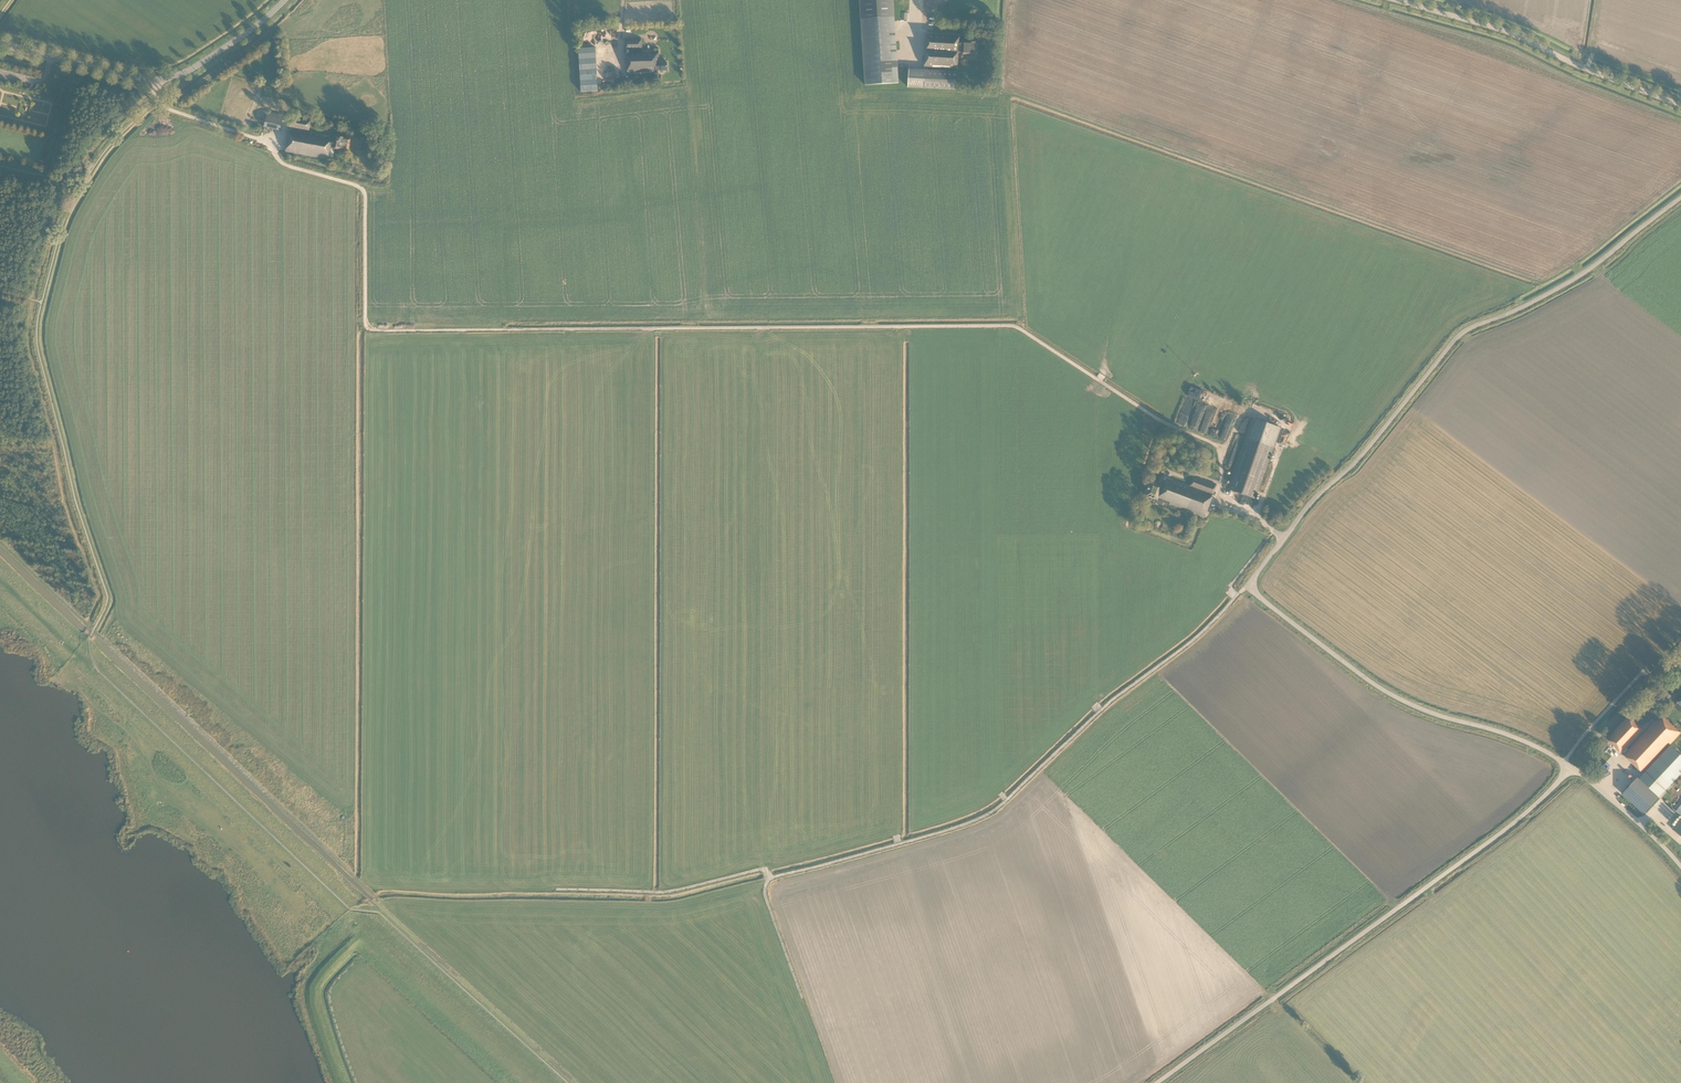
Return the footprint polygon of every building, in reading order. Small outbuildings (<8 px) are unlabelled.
[(865,85),(899,83),(893,0),(860,0),(865,85)] [(962,54),(969,54),(971,56),(974,56),(975,55),(976,55),(976,42),(963,42),(963,44),(959,44),(960,36),(927,34),(924,67),(957,69),(959,52),(962,52),(962,54)] [(662,70),(667,70),(667,62),(662,63),(660,63),(659,51),(643,51),(642,38),(626,39),(628,74),(654,73),(654,70),(662,70)] [(596,47),(579,48),(582,92),(598,91),(596,47)] [(956,90),(957,72),(909,69),(908,87),(956,90)] [(267,112),(264,127),(280,131),(282,122),(285,123),(287,116),(267,112)] [(329,137),(300,132),(291,130),(291,128),(308,132),(310,120),(292,117),(285,152),(329,159),(331,147),(334,147),(334,149),(348,151),(350,139),(344,138),(343,138),(342,136),(340,136),(339,137),(338,137),(336,137),(335,140),(329,139),(329,137)] [(1228,489),(1255,498),(1280,428),(1253,418),(1228,489)] [(1145,496),(1157,500),(1156,502),(1162,505),(1163,502),(1204,518),(1216,485),(1193,476),(1190,485),(1173,479),(1172,480),(1165,477),(1162,485),(1151,481),(1145,496)] [(1669,712),(1666,709),(1624,754),(1643,773),(1680,732),(1664,717),(1669,712)] [(1629,716),(1607,739),(1622,753),(1644,730),(1629,716)] [(1639,778),(1658,796),(1680,773),(1680,754),(1671,745),(1639,778)] [(1658,796),(1639,778),(1638,777),(1623,794),(1643,813),(1658,796)] [(1672,828),(1680,835),(1680,818),(1673,827),(1672,828)]
